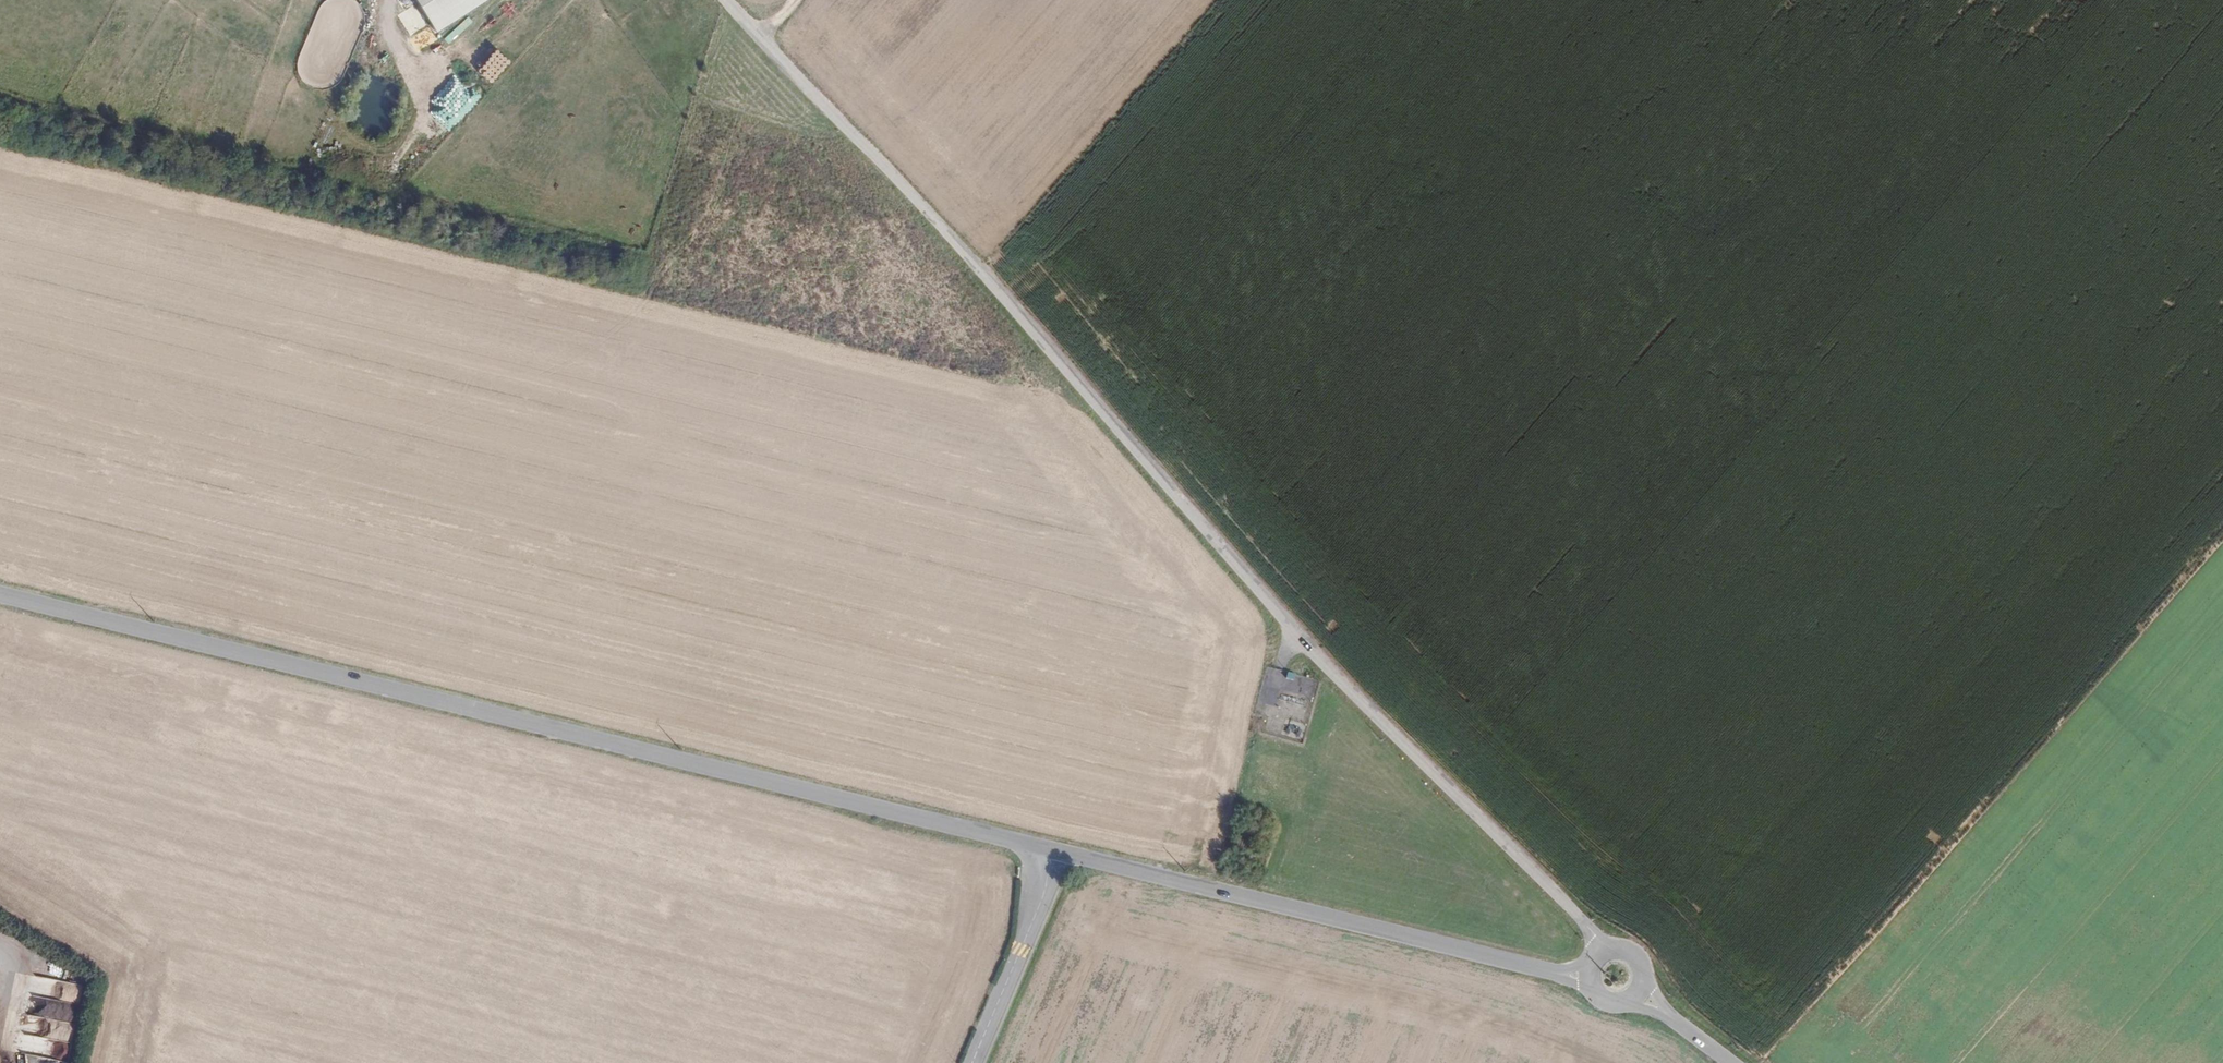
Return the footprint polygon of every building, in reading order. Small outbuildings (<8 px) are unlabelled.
[(431,32),(481,0),(410,0),(431,32)]
